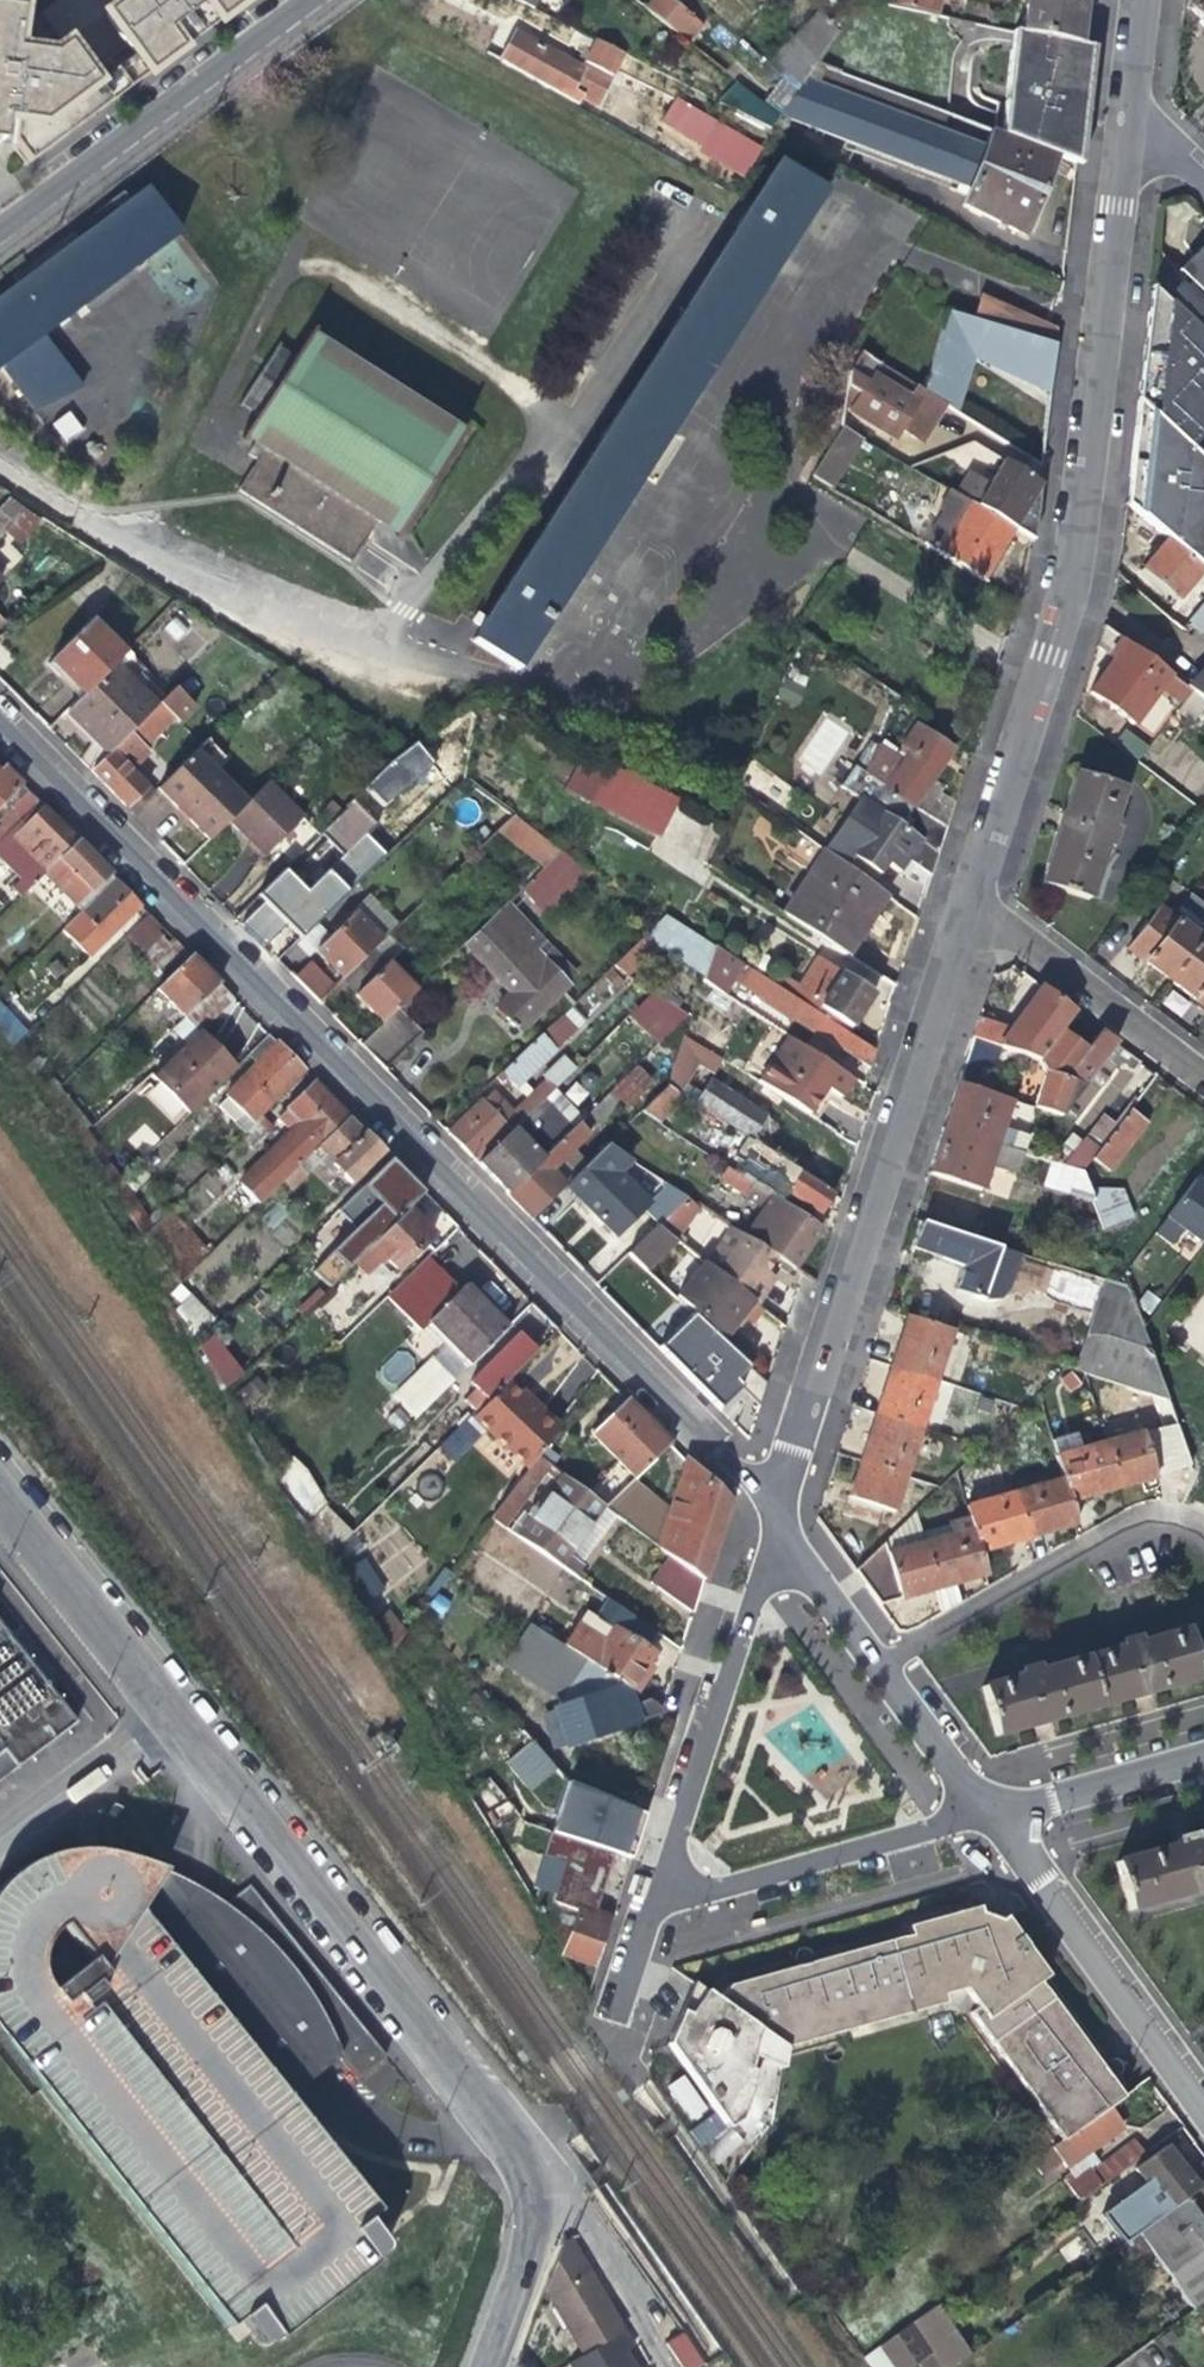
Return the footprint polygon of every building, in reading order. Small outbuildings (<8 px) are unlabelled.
[(0,145),(1,137),(6,138),(12,138),(10,146),(26,167),(197,39),(248,0),(61,0),(39,15),(0,10),(0,145)] [(691,52),(701,39),(691,30),(695,25),(666,0),(662,0),(648,16),(691,52)] [(941,0),(877,0),(877,4),(939,17),(941,0)] [(1023,35),(1077,47),(1081,12),(1082,0),(1026,0),(1023,35)] [(1189,12),(1203,27),(1203,0),(1201,0),(1189,12)] [(797,45),(799,47),(815,65),(837,33),(821,13),(797,45)] [(593,45),(588,52),(578,69),(571,65),(510,31),(493,61),(570,103),(574,96),(589,105),(621,59),(593,45)] [(1013,33),(1011,52),(1087,68),(1089,49),(1077,47),(1023,35),(1013,33)] [(775,80),(777,83),(793,97),(802,84),(813,68),(815,65),(799,47),(775,80)] [(577,56),(571,65),(578,69),(588,52),(582,48),(577,56)] [(1087,68),(1011,52),(1001,138),(1051,157),(1076,166),(1083,108),(1087,68)] [(777,83),(760,109),(776,121),(793,97),(777,83)] [(1037,194),(1051,157),(1001,138),(991,135),(985,152),(802,84),(793,97),(776,121),(955,187),(947,205),(1020,237),(1037,194)] [(767,134),(776,121),(760,109),(740,92),(717,108),(767,134)] [(683,108),(670,131),(700,148),(714,125),(683,108)] [(819,194),(771,165),(470,645),(517,675),(819,194)] [(33,415),(43,406),(84,391),(45,337),(177,238),(144,195),(0,302),(0,371),(33,415)] [(1179,274),(1203,298),(1203,248),(1179,274)] [(1133,401),(1186,452),(1203,434),(1203,396),(1197,390),(1203,383),(1203,342),(1147,287),(1141,335),(1133,401)] [(1054,347),(1056,330),(978,299),(969,322),(945,313),(916,390),(953,412),(973,349),(1049,395),(1050,386),(1054,347)] [(256,462),(375,525),(398,538),(463,434),(306,335),(291,360),(274,349),(258,375),(239,405),(255,416),(240,439),(255,448),(248,458),(256,462)] [(838,407),(887,437),(889,434),(900,441),(908,427),(914,416),(904,410),(907,404),(866,380),(874,365),(855,353),(843,373),(838,407)] [(1133,401),(1130,437),(1140,447),(1138,479),(1135,479),(1134,490),(1161,512),(1180,517),(1175,522),(1203,526),(1203,493),(1198,487),(1203,481),(1203,469),(1186,452),(1133,401)] [(51,423),(64,443),(83,430),(70,411),(51,423)] [(858,438),(839,427),(809,477),(827,488),(858,438)] [(879,450),(898,461),(905,451),(900,441),(889,434),(887,437),(879,450)] [(1130,437),(1123,506),(1163,541),(1198,572),(1203,530),(1203,526),(1175,522),(1180,517),(1161,512),(1134,490),(1135,479),(1138,479),(1140,447),(1130,437)] [(919,460),(905,451),(898,461),(913,470),(919,460)] [(967,470),(953,494),(1009,527),(1024,535),(1034,518),(1038,485),(1013,466),(1003,460),(989,483),(967,470)] [(375,525),(256,462),(238,496),(357,559),(375,525)] [(919,545),(979,580),(995,552),(1009,527),(953,494),(945,489),(933,508),(938,511),(919,545)] [(0,513),(0,546),(9,538),(29,552),(46,528),(9,504),(0,513)] [(1031,540),(1034,518),(1024,535),(1031,540)] [(1171,602),(1198,572),(1163,541),(1149,558),(1136,573),(1171,602)] [(67,681),(84,697),(115,666),(122,659),(89,626),(50,665),(67,681)] [(1087,706),(1134,739),(1169,686),(1122,649),(1105,677),(1087,706)] [(157,708),(115,666),(84,697),(64,718),(79,732),(91,744),(77,764),(88,775),(157,708)] [(1203,706),(1203,678),(1189,695),(1203,706)] [(176,689),(157,708),(88,775),(112,799),(131,819),(153,797),(132,777),(152,757),(147,752),(178,721),(182,726),(198,711),(176,689)] [(796,760),(819,776),(850,732),(827,716),(796,760)] [(903,765),(878,747),(863,778),(944,825),(952,800),(939,791),(943,785),(938,782),(931,777),(949,749),(918,729),(900,751),(903,759),(906,760),(903,765)] [(208,742),(195,755),(212,772),(225,759),(208,742)] [(935,852),(944,825),(863,778),(878,747),(872,743),(843,785),(861,799),(831,841),(852,856),(878,873),(887,862),(899,871),(908,858),(915,863),(929,874),(931,865),(935,852)] [(207,846),(228,825),(246,807),(212,772),(195,755),(178,773),(156,794),(182,820),(207,846)] [(394,759),(356,797),(367,808),(405,770),(394,759)] [(36,807),(15,787),(0,772),(0,843),(36,807)] [(669,799),(621,775),(602,810),(650,836),(669,799)] [(1104,848),(1108,849),(1114,830),(1110,829),(1122,790),(1074,776),(1040,885),(1087,900),(1104,848)] [(267,785),(246,807),(228,825),(248,845),(263,861),(303,821),(267,785)] [(488,836),(449,800),(422,825),(462,863),(488,836)] [(43,876),(74,846),(57,829),(36,807),(0,843),(0,868),(15,883),(7,891),(17,902),(43,876)] [(340,813),(317,836),(340,860),(283,914),(289,920),(305,937),(386,860),(340,813)] [(852,856),(831,841),(825,849),(846,864),(852,856)] [(86,859),(74,846),(43,876),(75,909),(105,878),(86,859)] [(534,908),(579,864),(563,854),(521,895),(534,908)] [(826,854),(785,918),(843,956),(867,918),(883,894),(826,854)] [(908,858),(899,871),(907,877),(915,863),(908,858)] [(257,897),(233,922),(246,935),(303,877),(290,863),(270,883),(272,886),(259,899),(257,897)] [(1177,906),(1203,926),(1203,874),(1202,873),(1177,906)] [(121,894),(111,883),(58,935),(85,964),(139,911),(121,894)] [(348,912),(381,947),(403,926),(371,893),(348,912)] [(513,927),(534,908),(521,895),(488,926),(494,931),(471,953),(504,986),(513,994),(517,994),(499,1013),(524,1036),(573,991),(548,966),(539,972),(526,959),(534,952),(516,934),(513,927)] [(1203,926),(1177,906),(1167,919),(1195,939),(1203,926)] [(1144,963),(1167,981),(1198,942),(1195,939),(1167,919),(1156,910),(1126,949),(1144,963)] [(374,953),(381,947),(348,912),(310,949),(324,964),(343,984),(344,982),(374,953)] [(707,984),(719,952),(664,919),(651,937),(663,949),(707,984)] [(137,952),(158,932),(147,920),(125,940),(137,952)] [(651,937),(618,968),(633,978),(663,949),(651,937)] [(1198,942),(1167,981),(1185,995),(1203,1010),(1203,945),(1203,946),(1198,942)] [(158,974),(180,953),(170,943),(149,965),(158,974)] [(548,966),(534,952),(526,959),(539,972),(548,966)] [(839,1046),(847,1036),(775,988),(719,952),(707,984),(728,997),(734,989),(738,983),(758,996),(757,999),(794,1024),(798,1018),(839,1046)] [(366,1014),(380,1029),(385,1024),(402,1009),(415,995),(374,953),(344,982),(357,996),(353,1000),(366,1014)] [(154,995),(197,1039),(230,1004),(207,980),(188,961),(154,995)] [(872,999),(818,961),(799,988),(785,977),(775,988),(847,1036),(862,1013),(872,999)] [(286,975),(318,1008),(328,997),(297,966),(286,975)] [(658,1043),(685,1017),(656,987),(629,1013),(658,1043)] [(973,1040),(1038,1062),(1042,1057),(1058,1035),(1073,1015),(1042,991),(1016,1024),(1000,1018),(982,1012),(973,1040)] [(0,993),(0,1039),(11,1051),(34,1029),(0,993)] [(425,1033),(402,1009),(385,1024),(380,1029),(359,1049),(383,1073),(425,1033)] [(559,1022),(499,1079),(494,1083),(499,1089),(504,1084),(514,1094),(521,1088),(574,1038),(559,1022)] [(1042,1057),(1038,1062),(1044,1075),(1038,1094),(1033,1110),(1060,1119),(1114,1046),(1098,1034),(1083,1054),(1075,1048),(1058,1035),(1042,1057)] [(869,1066),(873,1053),(847,1036),(839,1046),(869,1066)] [(215,1056),(197,1039),(143,1085),(182,1124),(232,1073),(215,1056)] [(673,1092),(683,1098),(689,1084),(700,1070),(716,1076),(724,1064),(684,1039),(668,1088),(673,1092)] [(854,1080),(791,1039),(762,1083),(810,1115),(821,1097),(827,1088),(841,1098),(854,1080)] [(245,1060),(255,1071),(276,1050),(266,1040),(245,1060)] [(287,1061),(276,1050),(255,1071),(224,1102),(249,1129),(301,1076),(287,1061)] [(643,1069),(576,1132),(547,1160),(540,1166),(506,1198),(515,1207),(525,1217),(560,1184),(574,1170),(566,1162),(589,1140),(625,1106),(629,1111),(657,1084),(643,1069)] [(998,1146),(1011,1101),(958,1086),(951,1109),(945,1130),(972,1138),(998,1146)] [(461,1152),(471,1163),(475,1167),(509,1134),(522,1122),(541,1104),(545,1101),(551,1095),(543,1087),(530,1098),(524,1104),(510,1117),(492,1097),(447,1138),(461,1152)] [(328,1103),(313,1088),(278,1122),(291,1136),(237,1188),(257,1210),(279,1188),(304,1164),(311,1158),(320,1149),(318,1146),(345,1120),(328,1103)] [(521,1088),(514,1094),(524,1104),(530,1098),(521,1088)] [(704,1109),(755,1144),(769,1121),(719,1088),(704,1109)] [(683,1098),(673,1092),(646,1117),(665,1129),(690,1103),(683,1098)] [(545,1101),(541,1104),(522,1122),(509,1134),(475,1167),(490,1182),(506,1198),(540,1166),(547,1160),(576,1132),(545,1101)] [(1092,1160),(1094,1161),(1132,1110),(1130,1109),(1092,1160)] [(1148,1123),(1132,1110),(1094,1161),(1109,1173),(1148,1123)] [(755,1144),(754,1146),(766,1154),(776,1136),(780,1129),(769,1121),(755,1144)] [(347,1122),(320,1149),(311,1158),(328,1174),(331,1170),(349,1189),(381,1157),(362,1137),(347,1122)] [(262,1123),(242,1143),(253,1154),(274,1134),(262,1123)] [(1022,1157),(993,1148),(972,1138),(945,1130),(938,1148),(928,1177),(981,1194),(990,1166),(1016,1176),(1022,1157)] [(77,1138),(69,1143),(81,1160),(89,1155),(77,1138)] [(574,1170),(560,1184),(567,1191),(591,1168),(604,1157),(589,1140),(566,1162),(574,1170)] [(832,1198),(766,1154),(754,1146),(744,1140),(734,1155),(759,1171),(750,1186),(812,1227),(821,1214),(832,1198)] [(604,1157),(591,1168),(567,1191),(617,1242),(649,1212),(619,1181),(634,1166),(610,1151),(604,1157)] [(312,1173),(304,1164),(279,1188),(288,1197),(312,1173)] [(1043,1191),(1094,1208),(1089,1194),(1082,1177),(1050,1166),(1043,1191)] [(394,1170),(364,1199),(377,1213),(368,1222),(326,1262),(342,1278),(366,1254),(393,1229),(390,1226),(421,1197),(406,1182),(394,1170)] [(135,1172),(124,1183),(134,1193),(145,1182),(135,1172)] [(740,1200),(742,1198),(750,1186),(732,1174),(722,1189),(740,1200)] [(95,1179),(98,1184),(108,1200),(114,1193),(102,1175),(95,1179)] [(1201,1175),(1154,1236),(1171,1247),(1182,1233),(1198,1244),(1203,1236),(1203,1178),(1201,1175)] [(819,1232),(812,1227),(750,1186),(742,1198),(760,1210),(770,1217),(753,1244),(775,1258),(793,1270),(805,1251),(819,1232)] [(114,1193),(108,1200),(136,1247),(145,1238),(117,1190),(114,1193)] [(649,1212),(663,1227),(689,1203),(671,1190),(649,1212)] [(329,1225),(348,1206),(337,1194),(318,1213),(329,1225)] [(1117,1194),(1089,1194),(1094,1208),(1104,1234),(1133,1223),(1122,1194),(1117,1194)] [(355,1208),(368,1222),(377,1213),(364,1199),(355,1208)] [(563,1255),(590,1283),(618,1256),(572,1208),(544,1236),(563,1255)] [(698,1209),(686,1234),(709,1245),(721,1220),(698,1209)] [(760,1210),(741,1236),(753,1244),(770,1217),(760,1210)] [(166,1217),(145,1238),(136,1247),(167,1298),(174,1291),(208,1258),(166,1217)] [(404,1217),(393,1229),(366,1254),(380,1268),(384,1264),(397,1276),(430,1242),(419,1231),(404,1217)] [(1023,1258),(921,1224),(912,1248),(966,1267),(958,1289),(971,1294),(972,1297),(984,1300),(994,1300),(1010,1292),(1023,1258)] [(681,1242),(663,1227),(629,1258),(646,1274),(681,1242)] [(707,1265),(709,1267),(728,1283),(739,1293),(750,1303),(763,1284),(760,1281),(765,1273),(775,1258),(753,1244),(741,1236),(731,1230),(707,1265)] [(427,1262),(386,1302),(419,1338),(427,1330),(460,1297),(443,1279),(427,1262)] [(754,1306),(750,1303),(739,1293),(728,1283),(709,1267),(707,1265),(674,1301),(693,1318),(719,1343),(733,1328),(754,1306)] [(775,1279),(765,1273),(760,1281),(763,1284),(750,1303),(754,1306),(756,1308),(767,1291),(775,1279)] [(1076,1373),(1169,1402),(1142,1334),(1127,1293),(1105,1285),(1076,1373)] [(185,1305),(174,1291),(167,1298),(176,1313),(185,1305)] [(469,1373),(506,1336),(486,1316),(464,1293),(460,1297),(427,1330),(469,1373)] [(719,1343),(693,1318),(657,1350),(717,1413),(731,1396),(738,1389),(757,1408),(764,1384),(719,1343)] [(889,1366),(894,1368),(937,1382),(953,1334),(910,1320),(903,1340),(901,1347),(896,1345),(889,1366)] [(198,1345),(224,1387),(244,1375),(218,1333),(198,1345)] [(520,1341),(472,1386),(479,1393),(466,1406),(477,1417),(481,1412),(489,1404),(507,1386),(536,1357),(526,1346),(520,1341)] [(422,1418),(461,1380),(435,1354),(418,1370),(420,1373),(399,1394),(422,1418)] [(873,1416),(878,1417),(920,1431),(937,1382),(894,1368),(887,1389),(885,1395),(881,1393),(873,1416)] [(521,1401),(507,1386),(489,1404),(481,1412),(477,1417),(473,1420),(528,1475),(537,1463),(559,1433),(540,1414),(537,1417),(521,1401)] [(537,1417),(540,1414),(535,1408),(524,1398),(521,1401),(537,1417)] [(1154,1408),(1162,1428),(1177,1423),(1169,1402),(1154,1408)] [(592,1439),(635,1484),(638,1482),(670,1449),(637,1416),(626,1405),(592,1439)] [(905,1478),(920,1431),(878,1417),(870,1442),(865,1441),(858,1463),(905,1478)] [(454,1462),(481,1437),(466,1420),(439,1446),(454,1462)] [(1190,1456),(1177,1423),(1162,1428),(1141,1437),(1139,1430),(1103,1440),(1117,1485),(1118,1488),(1143,1480),(1154,1477),(1152,1468),(1190,1456)] [(1053,1442),(1056,1454),(1078,1448),(1075,1436),(1053,1442)] [(1078,1448),(1056,1454),(1063,1480),(1070,1503),(1091,1497),(1090,1493),(1117,1485),(1103,1440),(1078,1448)] [(569,1555),(603,1511),(537,1463),(528,1475),(513,1495),(490,1525),(503,1534),(546,1478),(560,1490),(540,1516),(519,1545),(570,1580),(582,1564),(569,1555)] [(892,1515),(905,1478),(858,1463),(848,1493),(841,1516),(874,1528),(880,1511),(892,1515)] [(674,1510),(660,1552),(671,1561),(703,1584),(717,1542),(728,1507),(688,1467),(674,1510)] [(1076,1521),(1070,1503),(1063,1480),(1015,1494),(1027,1540),(1048,1534),(1048,1529),(1076,1521)] [(638,1482),(635,1484),(623,1496),(607,1513),(615,1520),(660,1552),(674,1510),(638,1482)] [(1004,1546),(1027,1540),(1015,1494),(966,1508),(972,1531),(977,1549),(1003,1542),(1004,1546)] [(508,1538),(519,1545),(540,1516),(531,1509),(508,1538)] [(591,1553),(615,1520),(607,1513),(603,1511),(569,1555),(582,1564),(591,1553)] [(308,1530),(328,1564),(354,1539),(327,1512),(308,1530)] [(916,1514),(855,1573),(879,1607),(919,1596),(936,1591),(935,1587),(924,1544),(916,1514)] [(984,1576),(977,1549),(972,1531),(924,1544),(935,1587),(962,1580),(963,1582),(984,1576)] [(696,1605),(703,1584),(671,1561),(658,1579),(696,1605)] [(580,1633),(567,1652),(625,1689),(634,1695),(647,1677),(640,1673),(647,1664),(651,1657),(646,1653),(656,1639),(608,1606),(596,1624),(613,1635),(604,1649),(580,1633)] [(375,1625),(392,1655),(406,1638),(392,1615),(375,1625)] [(4,1748),(0,1751),(0,1781),(80,1720),(0,1617),(0,1742),(4,1748)] [(622,1693),(625,1689),(567,1652),(532,1630),(511,1663),(567,1701),(553,1714),(565,1746),(566,1749),(611,1730),(655,1712),(654,1708),(644,1702),(637,1704),(639,1708),(629,1712),(622,1693)] [(1120,1651),(1083,1662),(1096,1710),(1146,1696),(1200,1681),(1187,1633),(1140,1646),(1138,1641),(1119,1646),(1120,1651)] [(1043,1725),(1096,1710),(1083,1662),(1038,1675),(1036,1668),(1017,1674),(1018,1680),(981,1690),(995,1738),(1043,1725)] [(560,1747),(565,1746),(553,1714),(547,1717),(560,1747)] [(528,1791),(557,1769),(533,1738),(504,1761),(528,1791)] [(548,1835),(549,1835),(627,1860),(642,1811),(572,1775),(548,1835)] [(536,1893),(533,1902),(570,1961),(590,1968),(605,1924),(598,1922),(591,1920),(611,1857),(549,1835),(548,1835),(541,1858),(561,1866),(551,1899),(536,1893)] [(1182,1839),(1178,1840),(1171,1842),(1173,1848),(1112,1865),(1126,1914),(1203,1893),(1203,1839),(1184,1845),(1182,1839)] [(227,1904),(245,1927),(187,1973),(138,1911),(162,1872),(142,1864),(121,1855),(99,1850),(76,1850),(54,1854),(33,1863),(14,1875),(0,1889),(0,2038),(229,2329),(241,2320),(255,2309),(276,2337),(279,2340),(376,2264),(351,2232),(377,2212),(286,2097),(309,2079),(343,2052),(362,2076),(384,2058),(372,2043),(249,1886),(227,1904)] [(197,1889),(162,1872),(138,1911),(187,1973),(245,1927),(227,1904),(197,1889)] [(1060,2146),(1108,2111),(1129,2095),(1117,2078),(1110,2083),(1108,2081),(1106,2082),(1101,2074),(1103,2073),(1098,2066),(1093,2060),(1100,2055),(1003,1921),(997,1924),(988,1921),(978,1918),(976,1911),(904,1931),(907,1940),(898,1943),(898,1942),(803,1968),(803,1969),(795,1972),(794,1971),(725,1990),(715,2003),(759,2033),(783,2050),(783,2053),(943,2009),(942,2001),(962,1995),(974,2012),(967,2018),(1060,2146)] [(715,2003),(691,1986),(676,2020),(695,2027),(693,2033),(703,2038),(710,2034),(718,2038),(725,2037),(726,2038),(701,2098),(726,2132),(738,2123),(750,2092),(759,2033),(715,2003)] [(695,2027),(676,2020),(665,2048),(701,2098),(726,2038),(725,2037),(718,2038),(710,2034),(703,2038),(693,2033),(695,2027)] [(679,2080),(666,2090),(690,2122),(702,2113),(679,2080)] [(1123,2130),(1108,2111),(1060,2146),(1032,2166),(1040,2179),(1060,2165),(1066,2172),(1071,2169),(1089,2155),(1109,2141),(1123,2130)] [(1133,2144),(1100,2168),(1081,2181),(1068,2191),(1080,2206),(1143,2159),(1133,2144)] [(1122,2248),(1135,2239),(1144,2232),(1161,2220),(1167,2215),(1203,2188),(1203,2167),(1186,2180),(1177,2168),(1164,2151),(1135,2172),(1146,2188),(1102,2220),(1122,2248)] [(1071,2169),(1081,2181),(1100,2168),(1089,2155),(1071,2169)] [(1203,2307),(1203,2188),(1167,2215),(1161,2220),(1144,2232),(1135,2239),(1122,2248),(1116,2252),(1131,2273),(1150,2259),(1192,2315),(1203,2307)] [(586,2272),(564,2236),(544,2294),(583,2357),(622,2333),(601,2298),(596,2302),(589,2290),(581,2276),(586,2272)] [(973,2357),(942,2305),(863,2353),(872,2366),(916,2366),(921,2364),(923,2366),(956,2366),(973,2357)] [(255,2309),(241,2320),(255,2338),(259,2339),(264,2340),(271,2338),(276,2337),(255,2309)] [(622,2333),(583,2357),(569,2366),(570,2366),(631,2366),(624,2354),(631,2349),(622,2333)] [(668,2346),(678,2366),(701,2366),(686,2337),(668,2346)]
